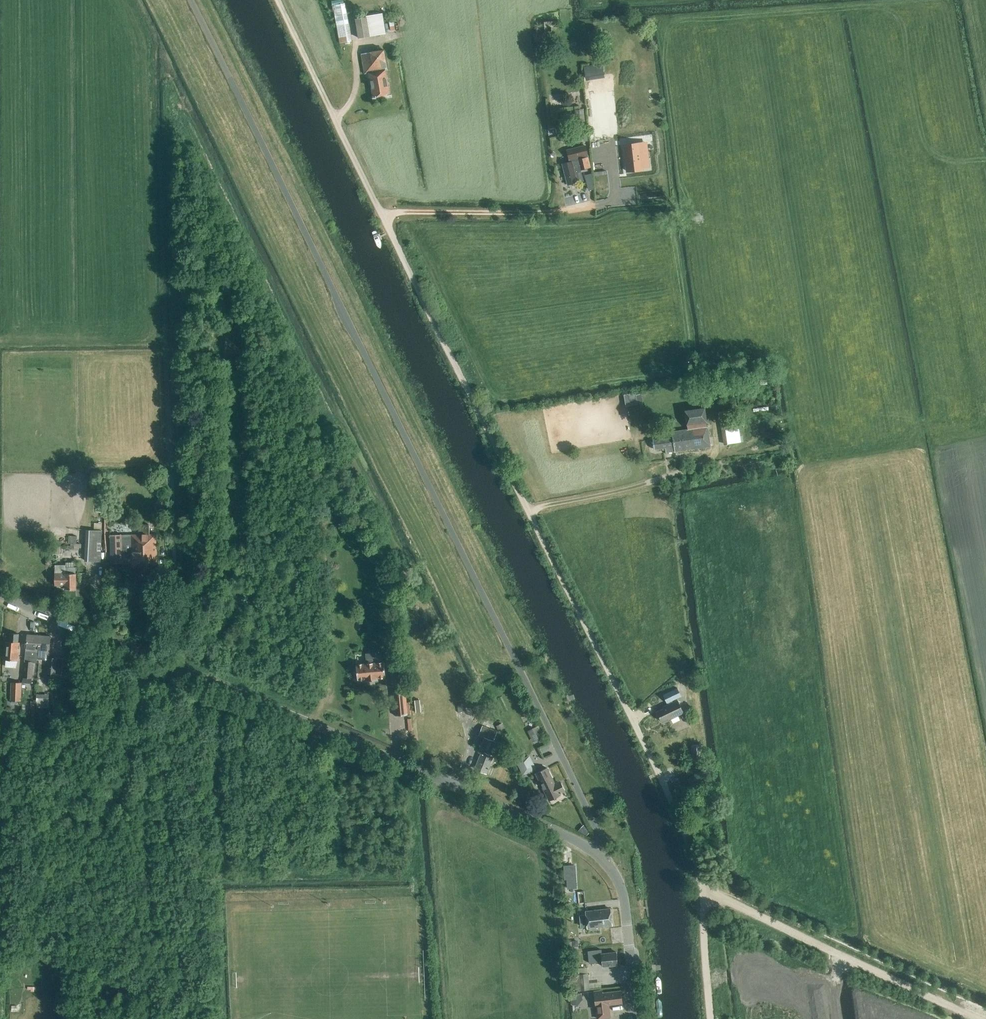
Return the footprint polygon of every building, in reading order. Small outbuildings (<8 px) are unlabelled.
[(340,43),(352,41),(347,14),(334,16),(340,43)] [(358,38),(370,36),(385,34),(382,15),(355,20),(358,38)] [(544,33),(552,32),(552,28),(559,27),(559,20),(544,22),(544,33)] [(380,81),(378,72),(387,70),(384,50),(361,54),(364,74),(365,74),(368,73),(373,97),(383,95),(382,90),(388,88),(386,80),(380,81)] [(585,80),(605,77),(603,63),(583,66),(585,80)] [(586,101),(600,99),(598,88),(584,90),(586,101)] [(576,126),(585,125),(583,109),(575,110),(576,126)] [(562,164),(567,185),(583,181),(580,170),(591,167),(585,145),(566,149),(569,162),(562,164)] [(639,150),(623,153),(627,173),(643,169),(643,168),(649,166),(647,158),(641,159),(639,150)] [(623,393),(625,405),(638,402),(635,391),(623,393)] [(674,452),(710,447),(705,408),(685,411),(687,429),(671,432),(672,435),(663,436),(663,438),(652,439),(653,449),(665,447),(665,450),(674,448),(674,452)] [(724,444),(741,442),(738,422),(721,425),(724,444)] [(100,562),(102,530),(86,529),(84,561),(96,562),(100,562)] [(157,566),(156,534),(110,535),(110,563),(131,563),(132,567),(141,567),(141,572),(150,572),(149,566),(157,566)] [(81,543),(76,543),(77,535),(68,535),(68,547),(81,547),(81,543)] [(66,565),(55,565),(55,577),(53,579),(55,581),(55,585),(65,585),(65,589),(76,589),(76,573),(76,567),(74,567),(74,563),(65,563),(66,565)] [(18,643),(19,634),(10,633),(9,642),(6,642),(6,648),(7,649),(6,660),(18,661),(19,643),(18,643)] [(36,660),(39,636),(27,635),(24,677),(22,683),(31,683),(32,678),(33,662),(37,663),(37,660),(36,660)] [(36,660),(37,660),(37,659),(45,660),(46,653),(49,653),(50,636),(39,636),(36,660)] [(376,652),(365,653),(365,661),(377,660),(376,652)] [(56,674),(57,658),(48,657),(47,673),(56,674)] [(378,680),(377,678),(385,677),(384,662),(356,665),(357,680),(365,679),(366,681),(378,680)] [(21,701),(22,683),(11,682),(10,701),(21,701)] [(396,715),(407,714),(404,684),(392,685),(396,715)] [(673,702),(672,701),(681,696),(677,688),(663,695),(667,703),(668,703),(669,704),(663,707),(663,709),(657,712),(662,722),(668,719),(669,720),(683,713),(677,700),(673,702)] [(49,708),(49,694),(36,694),(36,698),(36,708),(49,708)] [(483,701),(475,701),(475,697),(467,698),(468,702),(472,702),(474,719),(484,718),(483,701)] [(481,754),(475,769),(486,773),(497,747),(496,747),(498,743),(493,741),(497,731),(482,726),(478,735),(484,737),(478,753),(481,754)] [(533,742),(543,737),(538,726),(527,731),(533,742)] [(692,761),(703,761),(702,744),(691,745),(692,761)] [(527,757),(516,762),(522,774),(533,769),(527,757)] [(547,768),(536,773),(538,779),(548,799),(564,791),(560,781),(555,784),(547,768)] [(700,782),(697,776),(691,779),(694,785),(700,782)] [(575,865),(563,866),(564,879),(566,879),(567,889),(577,889),(575,865)] [(586,915),(580,916),(581,926),(588,925),(588,928),(613,925),(612,917),(611,917),(610,909),(586,911),(586,915)] [(602,954),(601,950),(588,951),(589,963),(602,962),(602,966),(618,965),(616,952),(602,954)] [(588,973),(574,975),(575,991),(590,990),(588,973)] [(602,991),(594,992),(597,1018),(603,1018),(611,1018),(609,1005),(622,1003),(621,991),(602,993),(602,991)] [(582,995),(581,993),(570,994),(571,1004),(573,1005),(578,1005),(583,1000),(582,995)]
